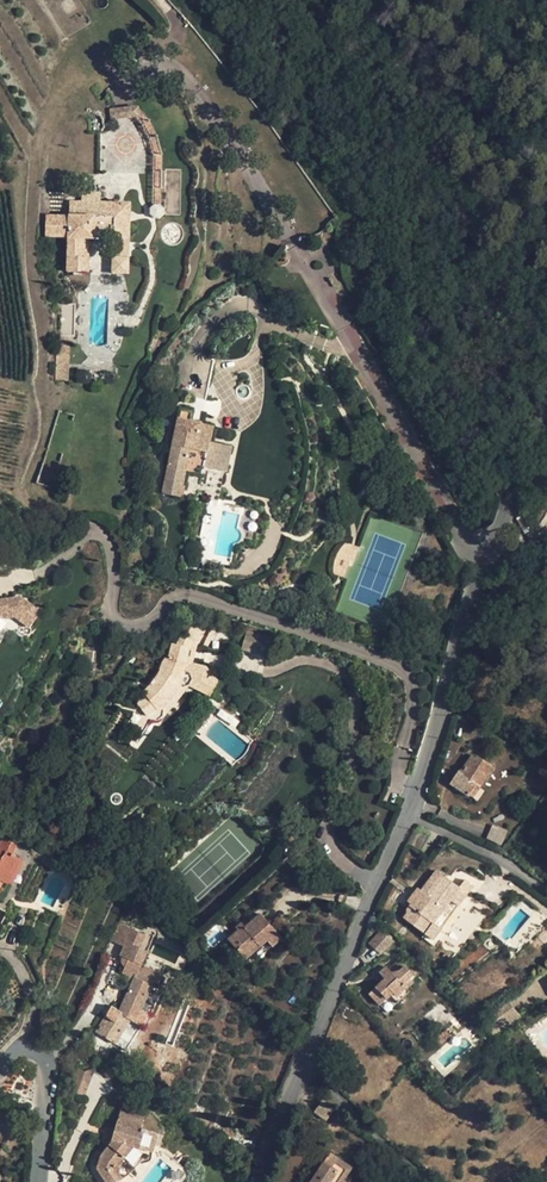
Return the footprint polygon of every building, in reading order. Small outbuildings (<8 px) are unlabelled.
[(139,107),(109,110),(110,119),(140,116),(139,107)] [(101,174),(102,131),(81,131),(81,176),(100,175),(101,174)] [(101,194),(85,193),(84,202),(100,203),(101,194)] [(69,237),(68,272),(88,272),(88,257),(82,257),(82,238),(114,239),(113,258),(128,259),(130,204),(100,203),(84,202),(69,202),(69,217),(46,216),(45,236),(69,237)] [(164,209),(160,204),(154,204),(150,208),(150,214),(153,217),(159,218),(163,214),(164,209)] [(128,273),(128,259),(113,258),(113,273),(128,273)] [(75,336),(76,303),(58,303),(57,335),(75,336)] [(68,381),(70,336),(57,335),(55,375),(55,380),(68,381)] [(193,412),(180,409),(179,419),(191,421),(193,412)] [(191,421),(179,419),(163,493),(180,497),(185,472),(203,476),(205,467),(210,443),(198,440),(201,423),(191,421)] [(210,443),(213,426),(201,423),(198,440),(210,443)] [(210,443),(205,467),(228,472),(233,447),(210,443)] [(501,483),(496,480),(491,488),(497,491),(501,483)] [(0,618),(15,616),(26,625),(19,635),(23,638),(25,638),(27,637),(28,637),(30,635),(31,632),(31,630),(29,628),(41,613),(20,597),(0,600),(0,619),(0,618)] [(212,698),(221,681),(209,676),(209,674),(209,672),(209,671),(207,669),(205,667),(202,666),(192,664),(197,644),(203,647),(213,626),(192,616),(182,636),(177,645),(173,644),(169,659),(166,659),(164,663),(162,666),(160,670),(161,671),(157,678),(155,680),(154,679),(151,684),(151,685),(147,689),(145,691),(128,724),(133,727),(145,733),(151,720),(158,721),(163,717),(165,706),(169,702),(175,695),(179,689),(188,686),(212,698)] [(206,649),(216,627),(213,626),(203,647),(206,649)] [(241,651),(266,657),(271,638),(246,632),(241,651)] [(169,702),(165,706),(163,717),(166,714),(172,707),(178,699),(183,693),(188,686),(179,689),(175,695),(169,702)] [(460,773),(459,772),(451,784),(469,796),(475,787),(478,789),(480,787),(493,768),(476,757),(475,759),(471,757),(460,773)] [(478,789),(475,787),(469,796),(472,798),(478,789)] [(485,791),(480,787),(478,789),(472,798),(477,802),(485,791)] [(505,832),(493,825),(487,838),(499,844),(505,832)] [(32,842),(18,832),(15,836),(29,846),(32,842)] [(1,897),(20,860),(11,855),(16,845),(3,839),(0,844),(0,896),(1,897)] [(459,888),(436,871),(422,891),(411,904),(407,910),(407,911),(407,913),(403,918),(433,940),(474,886),(465,879),(459,888)] [(52,911),(58,914),(72,888),(66,884),(52,911)] [(411,904),(422,891),(418,888),(407,902),(411,904)] [(238,931),(228,940),(245,959),(267,941),(277,932),(260,914),(245,927),(239,932),(238,931)] [(132,929),(118,923),(110,941),(124,947),(132,929)] [(241,923),(235,928),(238,931),(239,932),(245,927),(241,923)] [(127,1051),(142,1026),(137,1024),(143,1010),(152,1014),(163,990),(156,987),(162,974),(141,965),(147,952),(139,948),(145,935),(132,929),(124,947),(120,956),(122,957),(122,962),(122,964),(123,965),(126,967),(123,973),(129,976),(128,978),(127,981),(127,983),(128,984),(130,987),(119,1011),(112,1006),(107,1014),(96,1032),(127,1051)] [(393,941),(382,930),(369,944),(380,955),(393,941)] [(277,932),(267,941),(272,947),(282,938),(277,932)] [(188,956),(182,953),(176,966),(183,969),(188,956)] [(389,969),(386,967),(379,973),(381,975),(385,980),(381,983),(369,994),(386,1013),(410,992),(407,989),(403,984),(410,978),(413,975),(405,966),(404,967),(398,961),(389,969)] [(414,982),(410,978),(403,984),(407,989),(414,982)] [(143,1010),(137,1024),(142,1026),(146,1029),(152,1014),(143,1010)] [(95,1069),(93,1068),(85,1071),(83,1071),(78,1069),(70,1093),(84,1098),(95,1069)] [(334,1107),(323,1099),(314,1113),(325,1120),(334,1107)] [(123,1179),(130,1174),(151,1152),(154,1153),(159,1134),(141,1129),(144,1118),(128,1113),(120,1110),(115,1129),(111,1140),(111,1141),(112,1142),(101,1156),(97,1169),(106,1181),(119,1181),(123,1179)] [(111,1140),(115,1129),(109,1127),(106,1139),(111,1140)] [(330,1154),(325,1162),(318,1171),(311,1181),(342,1181),(352,1168),(330,1154)] [(318,1171),(325,1162),(320,1159),(314,1168),(318,1171)] [(424,1181),(411,1172),(403,1181),(423,1181),(424,1181)]
